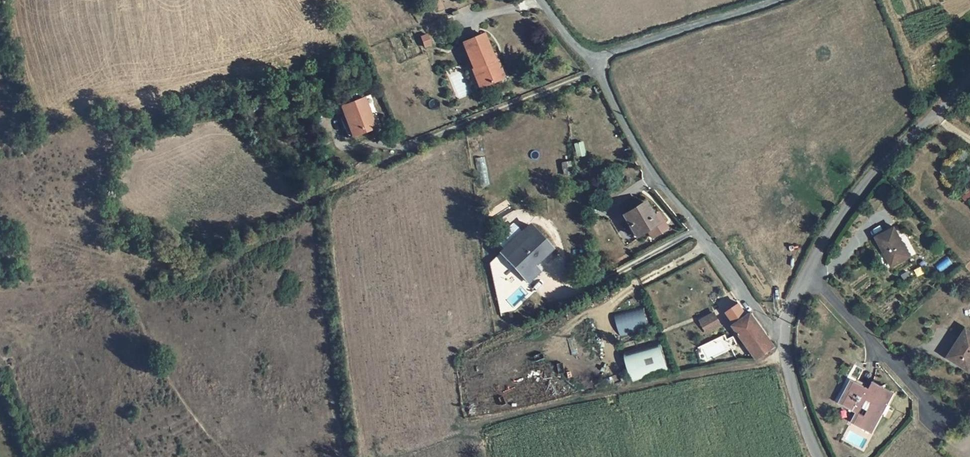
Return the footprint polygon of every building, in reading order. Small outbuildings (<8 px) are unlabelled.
[(501,64),(505,63),(500,52),(497,52),(489,35),(487,29),(466,37),(479,68),(482,66),(488,80),(504,73),(501,64)] [(435,31),(429,33),(433,43),(439,40),(435,31)] [(477,69),(483,82),(488,80),(482,66),(479,68),(477,69)] [(369,97),(345,106),(358,141),(379,133),(373,119),(377,117),(369,97)] [(948,183),(965,202),(969,197),(969,163),(948,183)] [(638,187),(617,201),(632,222),(642,216),(647,223),(662,213),(652,198),(647,201),(638,187)] [(552,252),(528,225),(520,232),(527,239),(504,260),(527,285),(535,277),(530,271),(552,252)] [(906,255),(890,228),(871,238),(888,265),(906,255)] [(527,239),(520,232),(498,252),(504,260),(527,239)] [(641,306),(613,316),(619,335),(648,325),(641,306)] [(757,358),(777,346),(754,313),(749,316),(734,325),(757,358)] [(714,315),(701,322),(708,333),(720,326),(714,315)] [(968,369),(969,366),(969,332),(964,328),(949,353),(961,361),(959,364),(968,369)] [(656,343),(620,354),(629,384),(666,373),(656,343)] [(868,419),(861,416),(855,428),(872,438),(883,416),(887,418),(897,396),(879,386),(875,392),(852,381),(846,393),(849,394),(842,406),(853,412),(860,400),(867,404),(874,407),(868,419)] [(860,400),(853,412),(861,416),(867,404),(860,400)]
